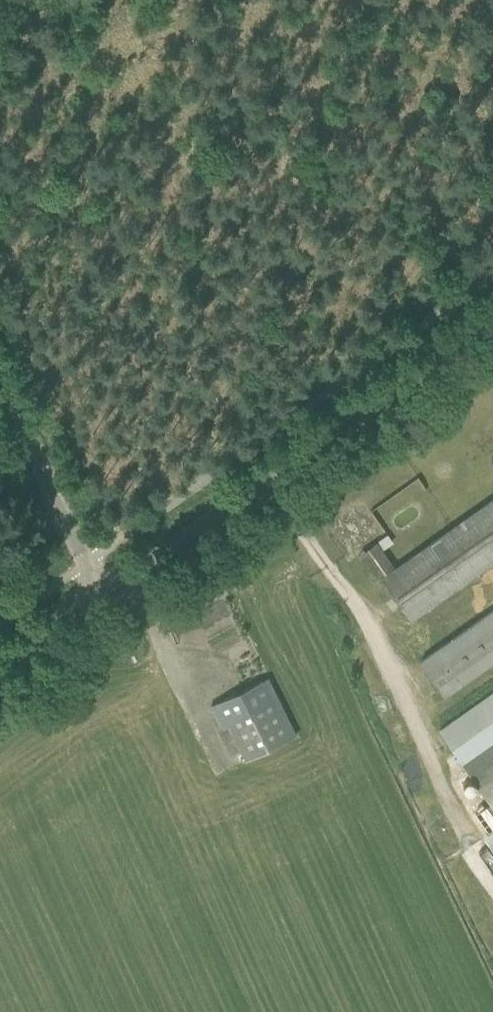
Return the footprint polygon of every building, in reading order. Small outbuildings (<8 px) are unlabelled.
[(381,578),(410,619),(492,560),(492,499),(381,578)] [(419,661),(445,697),(492,663),(492,609),(419,661)] [(240,763),(296,735),(267,677),(211,704),(240,763)] [(492,742),(492,691),(439,730),(462,764),(492,742)] [(489,832),(492,829),(492,742),(462,764),(490,803),(475,813),(489,832)] [(489,832),(482,837),(492,851),(492,829),(489,832)]
